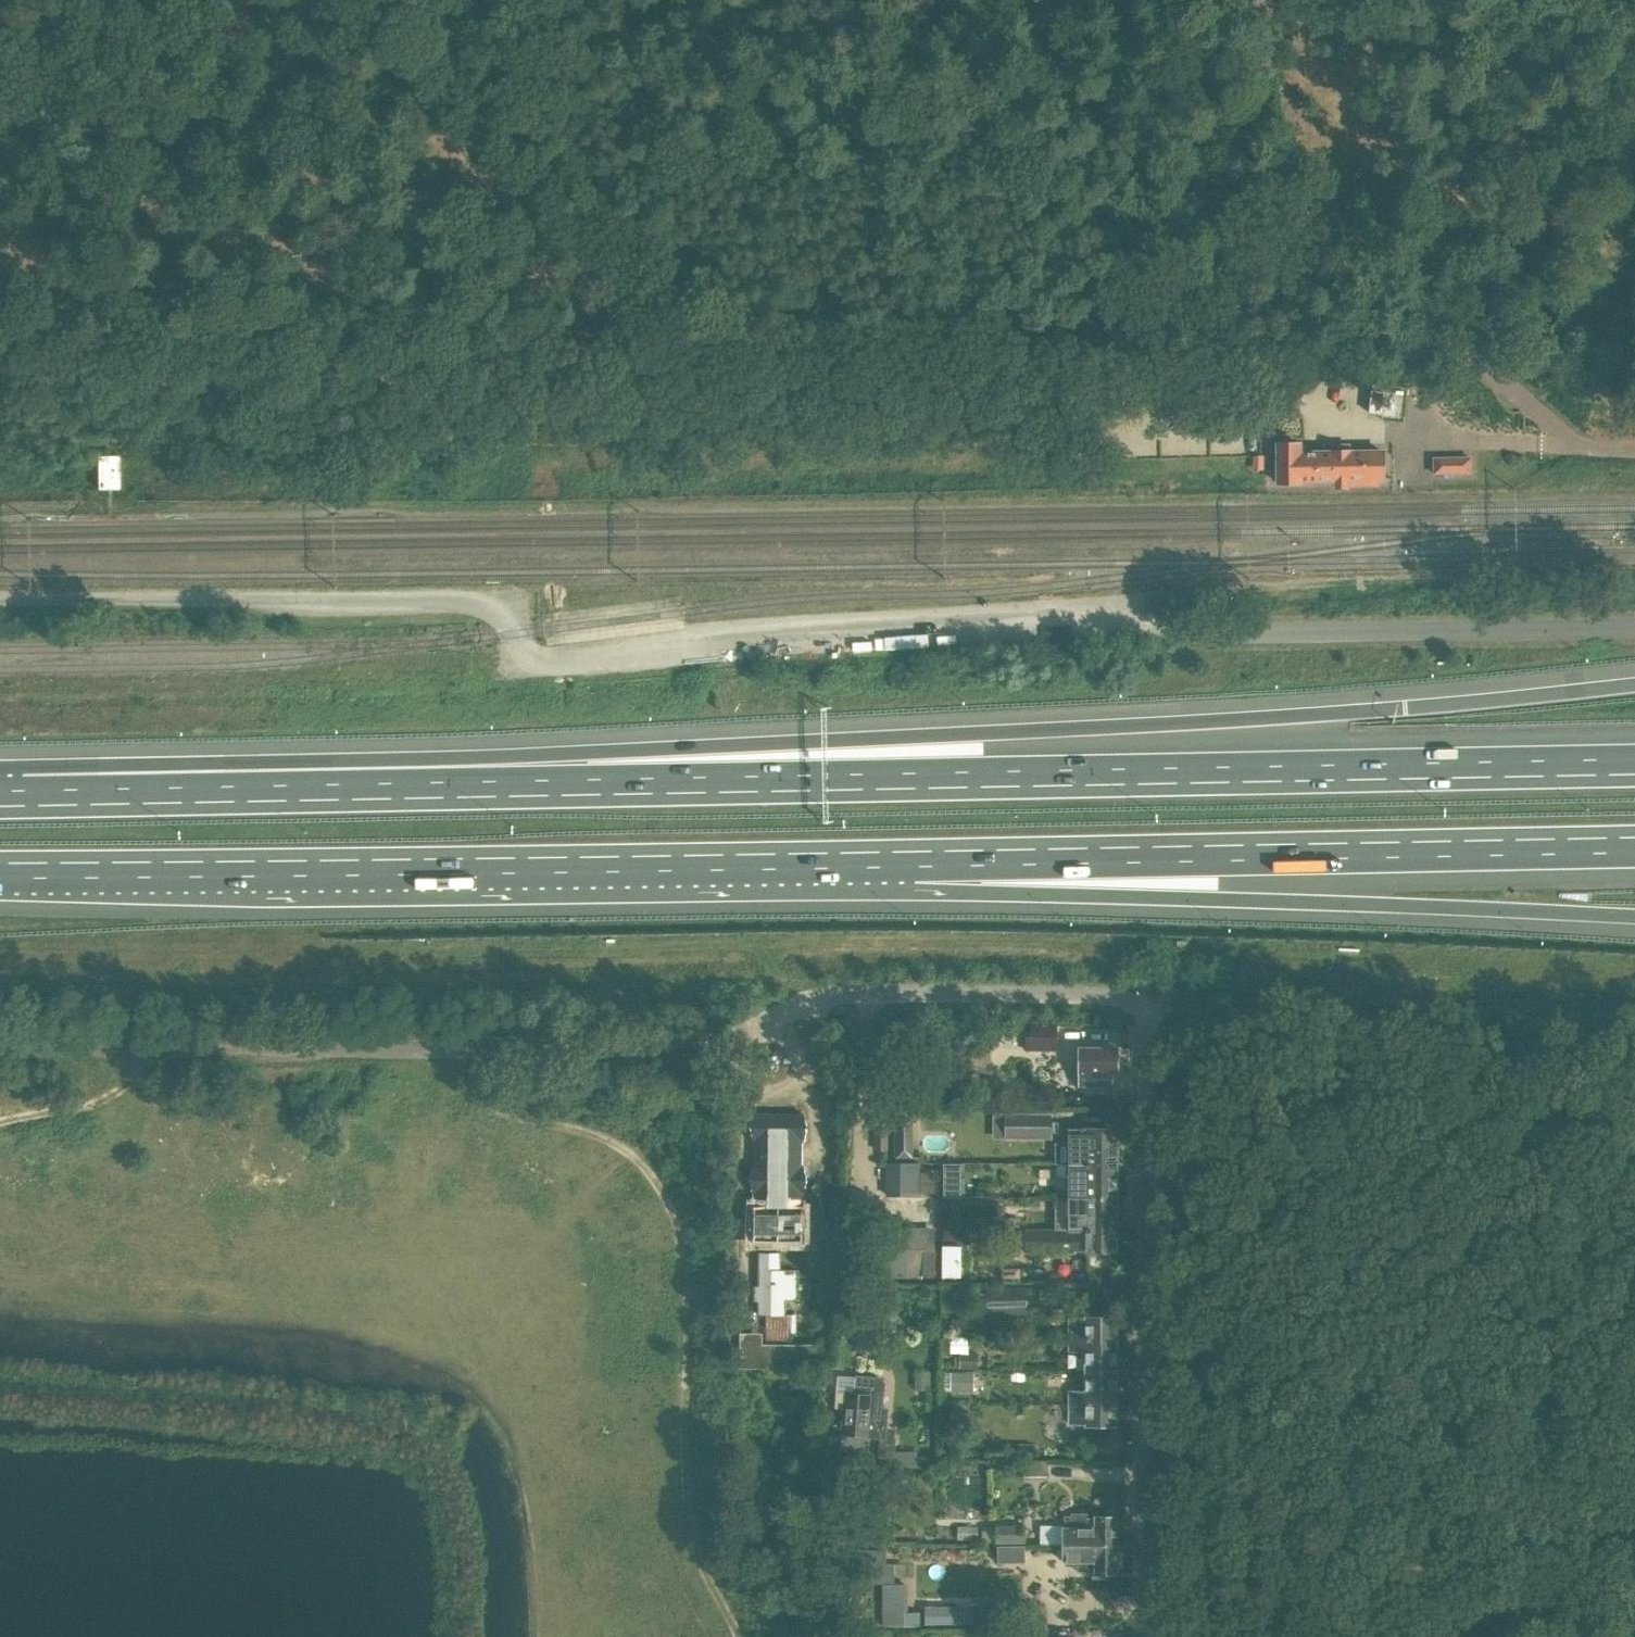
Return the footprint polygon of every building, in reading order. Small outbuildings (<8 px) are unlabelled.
[(1382,413),(1384,392),(1371,391),(1369,412),(1382,413)] [(1300,452),(1300,443),(1277,444),(1278,482),(1330,481),(1330,451),(1300,452)] [(1376,484),(1376,479),(1383,479),(1382,451),(1330,451),(1330,481),(1334,481),(1334,484),(1336,484),(1336,486),(1347,486),(1347,484),(1376,484)] [(100,456),(100,489),(121,489),(120,455),(100,456)] [(1252,457),(1252,466),(1262,466),(1262,457),(1252,457)] [(1435,472),(1470,472),(1470,458),(1435,458),(1435,472)] [(1026,1037),(1026,1050),(1052,1050),(1053,1037),(1026,1037)] [(1080,1085),(1111,1085),(1111,1072),(1116,1072),(1116,1048),(1080,1048),(1080,1085)] [(799,1116),(753,1117),(754,1287),(754,1300),(758,1300),(801,1300),(799,1116)] [(1049,1116),(1006,1116),(1006,1136),(1049,1136),(1049,1116)] [(912,1118),(894,1118),(894,1133),(912,1133),(912,1118)] [(888,1151),(889,1120),(875,1120),(874,1150),(888,1151)] [(1076,1130),(1064,1130),(1064,1162),(1069,1162),(1096,1162),(1096,1168),(1106,1168),(1106,1171),(1116,1171),(1116,1143),(1110,1143),(1110,1129),(1076,1129),(1076,1130)] [(920,1196),(920,1162),(886,1162),(886,1197),(920,1196)] [(1096,1168),(1096,1162),(1069,1162),(1070,1196),(1116,1196),(1116,1171),(1106,1171),(1106,1168),(1096,1168)] [(944,1196),(958,1196),(958,1184),(944,1184),(944,1196)] [(1116,1196),(1070,1196),(1070,1229),(1070,1231),(1090,1231),(1090,1224),(1116,1223),(1116,1196)] [(986,1216),(986,1230),(1002,1230),(1002,1217),(1002,1216),(986,1216)] [(1002,1230),(1014,1231),(1025,1231),(1025,1216),(1002,1216),(1002,1217),(1002,1230)] [(1111,1250),(1116,1250),(1116,1223),(1090,1224),(1090,1231),(1070,1231),(1070,1229),(1026,1229),(1026,1251),(1071,1251),(1071,1249),(1086,1249),(1086,1250),(1089,1250),(1089,1266),(1111,1266),(1111,1250)] [(942,1245),(942,1273),(962,1273),(962,1253),(966,1253),(966,1245),(966,1230),(943,1230),(943,1245),(942,1245)] [(1014,1243),(1014,1231),(1002,1230),(1001,1243),(1014,1243)] [(888,1233),(888,1248),(905,1249),(906,1233),(888,1233)] [(1023,1289),(986,1291),(987,1317),(1024,1316),(1023,1289)] [(875,1306),(875,1318),(890,1318),(890,1306),(875,1306)] [(973,1334),(973,1318),(952,1317),(952,1334),(973,1334)] [(1116,1345),(1116,1317),(1086,1318),(1086,1319),(1070,1320),(1070,1338),(1086,1338),(1086,1345),(1116,1345)] [(978,1369),(978,1353),(969,1353),(969,1338),(951,1337),(951,1353),(960,1353),(960,1369),(978,1369)] [(1086,1345),(1086,1338),(1070,1338),(1070,1349),(1085,1349),(1085,1371),(1116,1370),(1116,1345),(1086,1345)] [(1012,1339),(1000,1339),(999,1350),(1012,1351),(1012,1339)] [(1115,1397),(1116,1370),(1085,1371),(1085,1392),(1070,1392),(1070,1403),(1084,1404),(1084,1402),(1091,1402),(1091,1397),(1115,1397)] [(975,1392),(974,1372),(950,1372),(950,1373),(945,1373),(945,1389),(950,1389),(950,1392),(975,1392)] [(840,1435),(839,1449),(867,1451),(868,1436),(879,1437),(886,1438),(888,1408),(883,1407),(885,1381),(881,1376),(858,1375),(856,1374),(855,1392),(843,1392),(840,1435)] [(1115,1424),(1115,1397),(1091,1397),(1091,1402),(1084,1402),(1084,1404),(1070,1403),(1070,1422),(1085,1422),(1085,1424),(1115,1424)] [(1111,1451),(1110,1434),(1089,1435),(1089,1452),(1111,1451)] [(879,1437),(878,1458),(894,1459),(895,1439),(886,1438),(879,1437)] [(896,1510),(899,1494),(872,1490),(870,1506),(896,1510)] [(1088,1517),(1088,1513),(1071,1513),(1071,1515),(1064,1515),(1064,1544),(1115,1544),(1116,1517),(1088,1517)] [(1026,1544),(1026,1524),(995,1525),(995,1526),(982,1526),(982,1543),(996,1542),(996,1545),(1026,1544)] [(978,1540),(979,1526),(958,1526),(958,1540),(978,1540)] [(1115,1572),(1115,1544),(1064,1544),(1064,1560),(1073,1561),(1073,1566),(1078,1566),(1078,1571),(1095,1571),(1095,1572),(1115,1572)] [(999,1565),(1026,1565),(1025,1546),(998,1547),(999,1565)] [(853,1550),(853,1563),(886,1563),(886,1550),(853,1550)] [(925,1606),(925,1624),(973,1624),(973,1606),(925,1606)] [(923,1611),(907,1611),(907,1625),(923,1625),(923,1611)]
